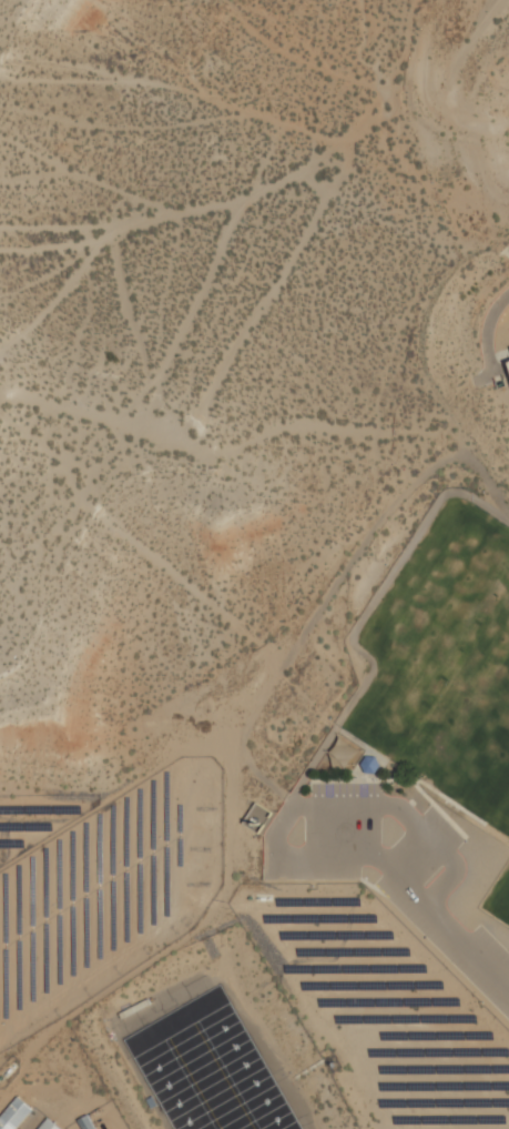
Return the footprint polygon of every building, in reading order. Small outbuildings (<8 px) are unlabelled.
[(322,755),(341,772),(359,753),(340,735),(322,755)] [(17,1096),(0,1115),(0,1128),(15,1128),(32,1110),(17,1096)] [(47,1117),(37,1128),(62,1128),(47,1117)]
